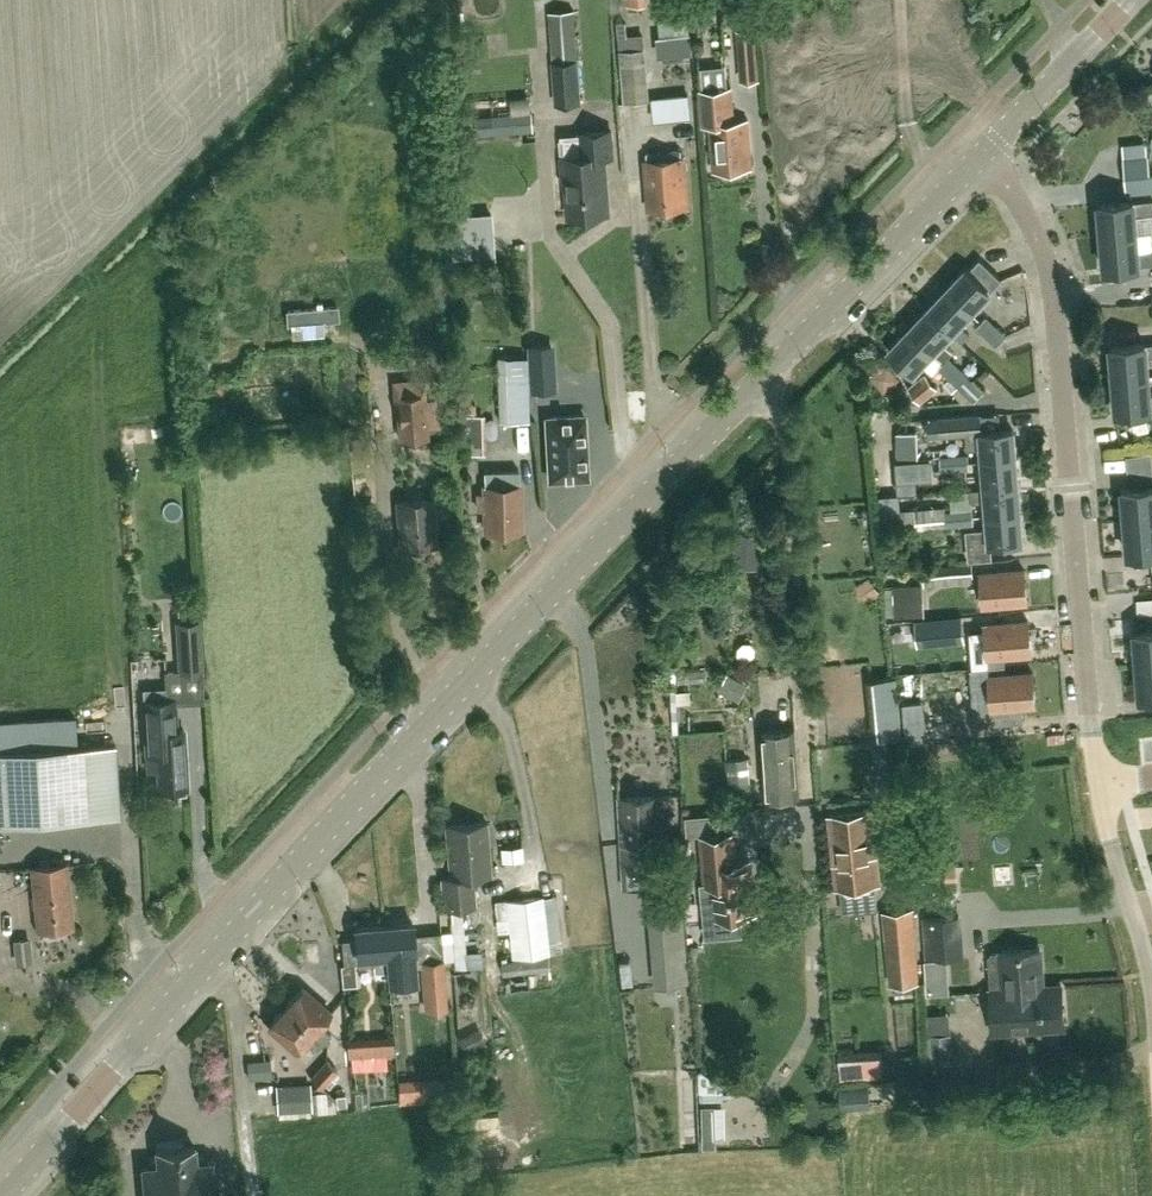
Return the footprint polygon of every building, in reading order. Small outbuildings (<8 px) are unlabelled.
[(634,9),(655,5),(654,0),(632,0),(634,9)] [(549,10),(553,61),(556,105),(582,103),(575,8),(549,10)] [(755,27),(756,27),(755,12),(737,13),(738,28),(755,27)] [(760,79),(758,59),(756,27),(755,27),(738,28),(736,29),(739,61),(740,80),(758,79),(760,79)] [(789,48),(790,27),(776,27),(775,48),(789,48)] [(690,33),(656,36),(658,57),(692,54),(690,33)] [(625,103),(638,102),(649,101),(645,48),(621,50),(625,103)] [(731,91),(700,94),(702,128),(710,128),(713,170),(751,167),(747,120),(734,121),(731,91)] [(654,120),(691,117),(689,94),(652,97),(654,120)] [(533,131),(532,111),(493,114),(494,134),(533,131)] [(604,156),(614,156),(612,131),(584,133),(586,157),(561,159),(563,181),(566,181),(569,216),(609,213),(604,156)] [(1126,176),(1149,175),(1148,155),(1124,157),(1126,176)] [(649,208),(684,205),(680,157),(645,160),(649,208)] [(1151,191),(1151,176),(1125,177),(1126,193),(1151,191)] [(1137,235),(1135,214),(1151,213),(1151,201),(1134,203),(1134,202),(1099,204),(1101,237),(1137,235)] [(465,247),(467,247),(491,245),(492,245),(490,215),(465,216),(448,217),(450,248),(453,248),(453,254),(465,253),(465,247)] [(1101,237),(1104,270),(1139,267),(1139,266),(1151,265),(1151,252),(1138,253),(1137,235),(1101,237)] [(979,259),(968,271),(966,269),(946,290),(970,312),(1001,279),(979,259)] [(970,312),(946,290),(927,310),(951,332),(961,342),(970,334),(959,324),(970,312)] [(951,332),(927,310),(908,330),(942,362),(952,351),(942,342),(951,332)] [(1006,336),(996,326),(986,316),(976,327),(996,347),(1006,336)] [(942,362),(908,330),(889,351),(913,373),(922,363),(932,372),(942,362)] [(425,372),(426,377),(439,377),(438,344),(420,345),(421,372),(425,372)] [(1148,377),(1146,358),(1151,357),(1151,345),(1146,345),(1146,344),(1111,347),(1113,379),(1148,377)] [(497,356),(498,390),(498,422),(530,421),(528,356),(497,356)] [(957,386),(967,376),(947,357),(937,368),(957,386)] [(899,368),(884,372),(887,387),(903,383),(899,368)] [(920,401),(935,388),(925,376),(910,389),(920,401)] [(1113,379),(1116,412),(1150,409),(1150,408),(1151,408),(1151,395),(1149,396),(1148,377),(1113,379)] [(442,398),(424,399),(396,402),(399,439),(427,437),(426,435),(442,433),(441,425),(444,425),(442,398)] [(982,459),(983,461),(1015,458),(1013,430),(974,433),(972,415),(927,419),(929,437),(966,434),(967,449),(981,447),(982,459)] [(584,416),(546,418),(549,479),(587,478),(585,421),(584,416)] [(149,442),(148,427),(122,429),(123,444),(149,442)] [(919,457),(917,431),(896,432),(897,458),(919,457)] [(1043,440),(1043,457),(1057,457),(1056,439),(1043,440)] [(1133,456),(1136,470),(1151,467),(1151,452),(1133,456)] [(942,471),(969,469),(968,455),(940,457),(942,471)] [(931,458),(896,461),(898,493),(918,492),(917,480),(933,479),(931,458)] [(983,461),(985,487),(985,488),(1017,485),(1015,458),(983,461)] [(487,530),(521,528),(518,471),(484,473),(485,494),(479,495),(480,509),(486,509),(487,530)] [(971,502),(986,501),(987,515),(1020,513),(1017,485),(985,488),(985,487),(970,488),(971,502)] [(1151,519),(1151,486),(1122,489),(1125,521),(1151,519)] [(399,547),(434,545),(431,499),(396,502),(399,547)] [(876,510),(878,532),(974,524),(972,510),(944,512),(944,505),(876,510)] [(1020,513),(987,515),(988,530),(967,531),(969,556),(992,554),(991,544),(1022,541),(1020,513)] [(1125,521),(1127,554),(1151,552),(1151,519),(1125,521)] [(738,535),(736,558),(762,560),(764,537),(738,535)] [(972,563),(940,565),(923,567),(924,586),(974,582),(972,563)] [(983,606),(1027,602),(1024,570),(980,574),(983,606)] [(893,586),(894,618),(924,616),(922,584),(893,586)] [(1144,610),(1151,609),(1151,597),(1143,598),(1144,610)] [(916,620),(919,646),(964,642),(962,616),(916,620)] [(180,669),(201,668),(198,620),(177,622),(180,669)] [(987,657),(1031,654),(1029,622),(985,625),(987,657)] [(1151,663),(1151,630),(1134,632),(1137,665),(1151,663)] [(1137,665),(1140,697),(1151,696),(1151,663),(1137,665)] [(725,688),(746,699),(754,683),(733,672),(725,688)] [(991,709),(1035,705),(1033,673),(989,676),(991,709)] [(159,788),(187,786),(183,729),(172,730),(171,715),(172,715),(171,698),(144,700),(148,770),(158,769),(159,788)] [(903,703),(907,743),(928,741),(924,700),(903,703)] [(928,724),(955,721),(953,701),(926,704),(928,724)] [(766,798),(798,796),(794,729),(761,731),(766,798)] [(119,817),(115,744),(0,751),(0,824),(119,817)] [(731,809),(753,807),(750,780),(745,781),(743,759),(727,761),(731,809)] [(621,873),(667,871),(663,795),(617,798),(621,873)] [(835,887),(879,884),(876,852),(872,810),(829,813),(835,887)] [(472,877),(490,876),(486,823),(446,827),(450,878),(441,879),(444,909),(449,909),(450,921),(453,968),(467,966),(466,955),(464,955),(463,938),(464,938),(462,908),(475,906),(472,877)] [(738,858),(736,835),(705,837),(712,916),(753,912),(748,857),(738,858)] [(505,846),(507,868),(531,866),(529,844),(505,846)] [(37,929),(72,926),(66,863),(31,867),(37,929)] [(550,970),(548,954),(542,897),(494,902),(496,919),(500,919),(501,930),(509,930),(512,958),(500,959),(502,975),(550,970)] [(886,938),(888,954),(890,984),(920,981),(913,906),(872,910),(874,938),(886,938)] [(961,914),(922,916),(925,958),(964,956),(961,914)] [(390,983),(417,981),(412,923),(386,925),(387,946),(390,983)] [(356,927),(356,938),(342,939),(343,964),(341,965),(343,985),(356,984),(355,963),(358,963),(359,966),(374,964),(375,974),(387,973),(388,984),(390,983),(387,946),(386,925),(356,927)] [(715,928),(718,1000),(747,999),(744,927),(715,928)] [(22,961),(37,960),(36,938),(21,939),(22,961)] [(1061,985),(1042,986),(1039,949),(1001,952),(1001,953),(991,953),(988,957),(991,984),(1003,982),(1004,989),(990,991),(993,1031),(1064,1026),(1061,985)] [(443,958),(420,960),(425,1011),(447,1009),(443,958)] [(325,1040),(331,1033),(320,1024),(330,1013),(302,987),(285,1005),(325,1040)] [(297,1050),(297,1049),(307,1039),(317,1048),(325,1040),(285,1005),(268,1024),(297,1050)] [(457,1038),(465,1054),(487,1044),(479,1027),(457,1038)] [(353,1041),(353,1056),(400,1054),(399,1039),(353,1041)] [(845,1077),(890,1075),(889,1053),(844,1055),(845,1077)] [(326,1060),(310,1077),(321,1087),(337,1069),(326,1060)] [(334,1099),(324,1090),(310,1091),(310,1082),(275,1084),(277,1111),(311,1109),(311,1112),(335,1110),(334,1099)] [(703,1146),(717,1146),(716,1105),(703,1105),(703,1146)] [(211,1160),(196,1162),(195,1146),(157,1149),(158,1165),(142,1166),(144,1195),(214,1195),(211,1160)]
